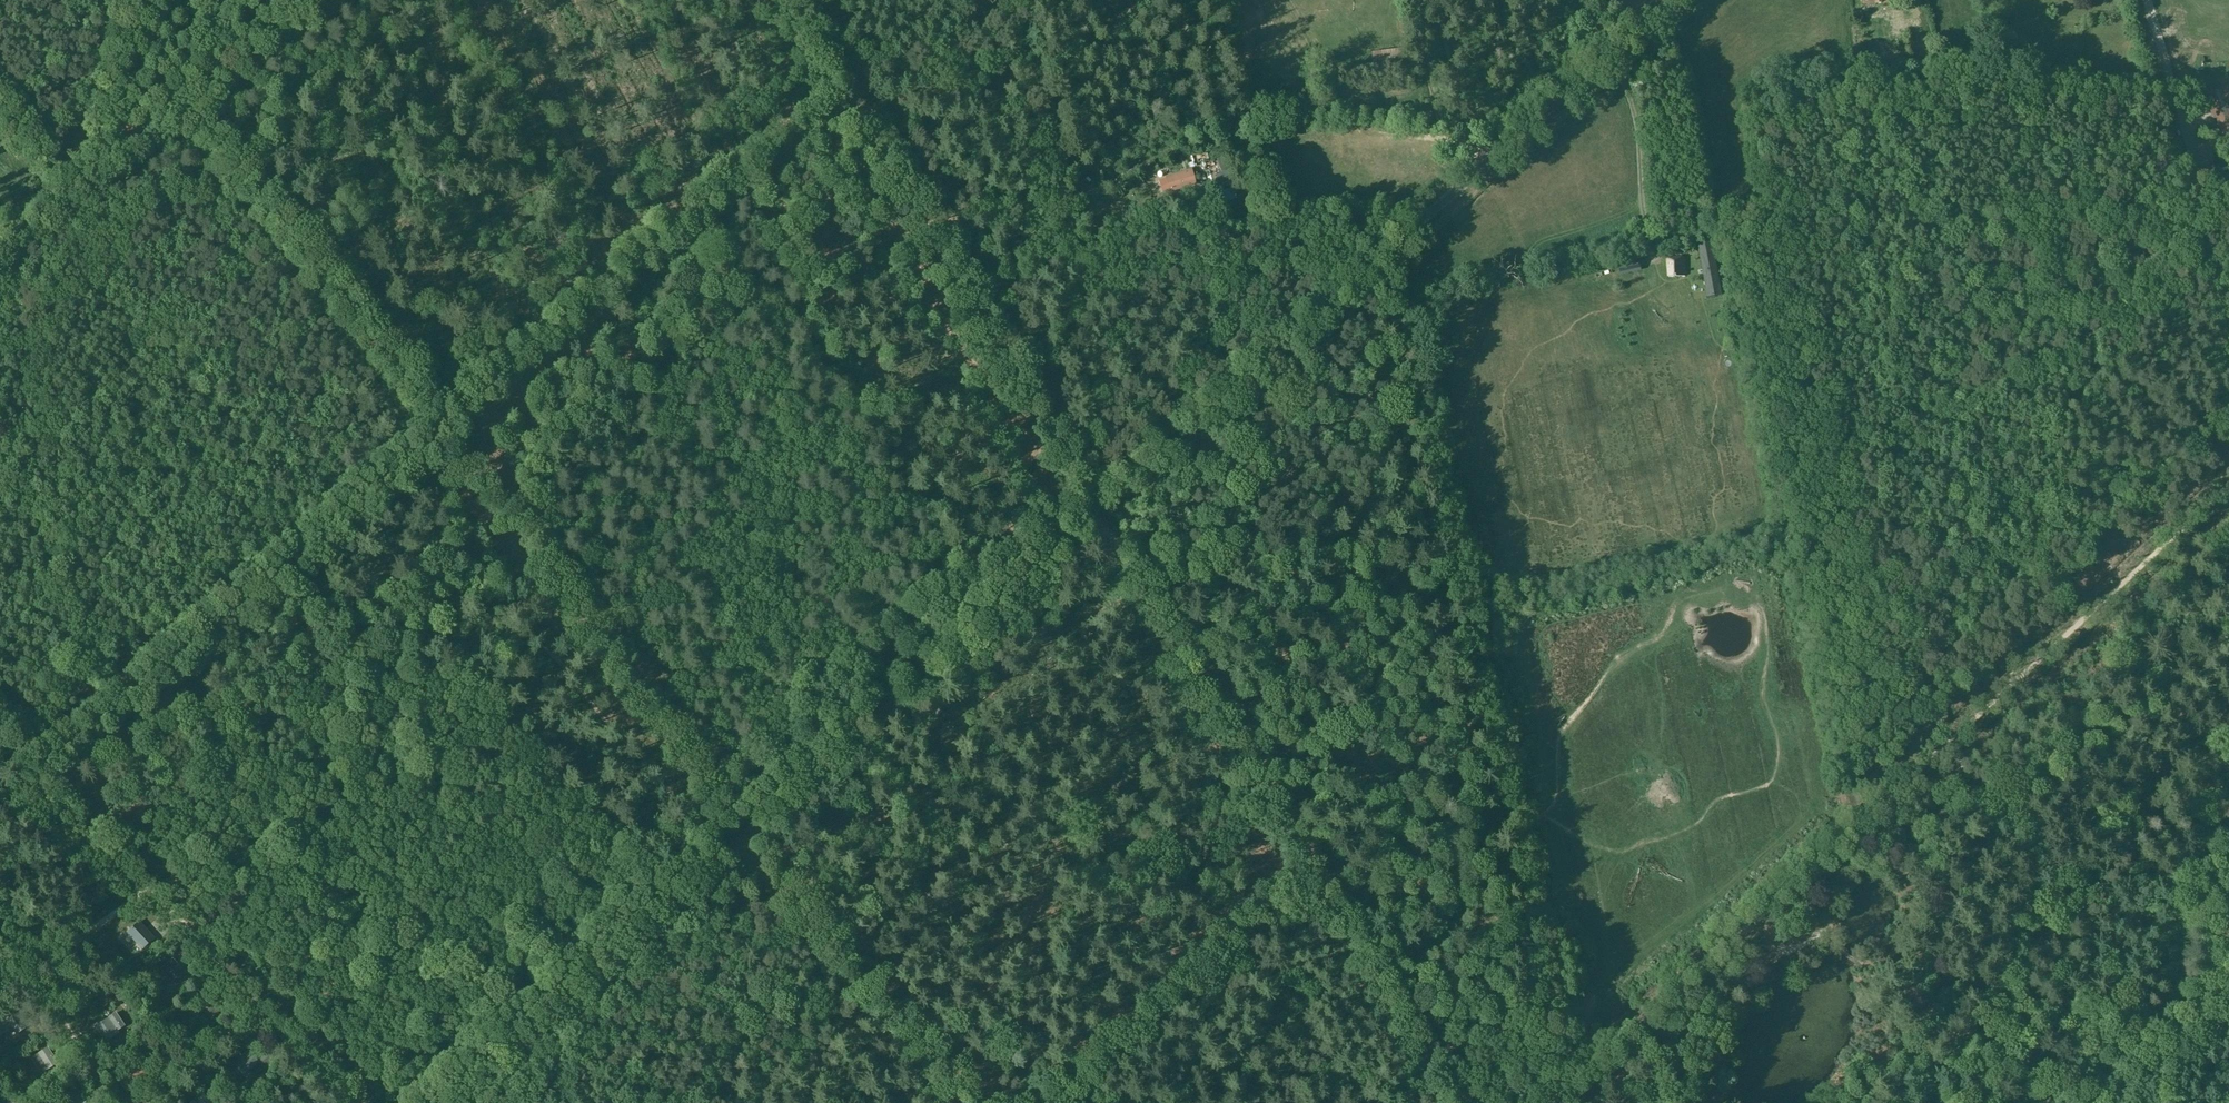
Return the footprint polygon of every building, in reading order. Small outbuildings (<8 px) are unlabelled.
[(1909,37),(1910,48),(1926,46),(1925,35),(1914,36),(1909,37)] [(1883,54),(1883,60),(1876,60),(1876,67),(1897,67),(1897,54),(1883,54)] [(2226,87),(2205,95),(2212,112),(2215,111),(2220,126),(2228,123),(2228,110),(2226,102),(2228,100),(2228,94),(2226,87)] [(1218,167),(1220,172),(1215,174),(1218,184),(1211,186),(1213,194),(1216,192),(1220,203),(1234,199),(1230,187),(1234,186),(1226,164),(1218,167)] [(1166,177),(1170,190),(1195,183),(1191,170),(1166,177)] [(1721,287),(1711,238),(1697,241),(1708,290),(1721,287)] [(1684,256),(1667,257),(1669,277),(1685,276),(1684,256)] [(1641,271),(1638,258),(1617,263),(1619,276),(1641,271)] [(1689,274),(1689,287),(1700,287),(1700,274),(1689,274)] [(147,928),(141,932),(135,924),(120,934),(126,943),(137,935),(142,941),(152,934),(147,928)] [(183,974),(185,972),(176,963),(165,973),(160,968),(151,978),(158,985),(168,976),(177,986),(186,977),(183,974)] [(115,996),(121,1003),(126,999),(120,992),(115,996)] [(30,1024),(19,1009),(21,1007),(19,1004),(0,1018),(0,1034),(4,1031),(1,1027),(9,1021),(18,1033),(30,1024)] [(119,1033),(118,1031),(125,1026),(121,1019),(116,1012),(96,1026),(106,1041),(119,1033)] [(48,1047),(31,1058),(41,1074),(58,1063),(48,1047)] [(244,1075),(259,1061),(263,1066),(272,1058),(267,1052),(258,1060),(248,1050),(240,1057),(242,1060),(236,1066),(244,1075)] [(140,1063),(133,1067),(128,1070),(126,1068),(119,1072),(121,1075),(124,1073),(131,1084),(140,1078),(140,1077),(147,1073),(140,1063)] [(191,1102),(213,1102),(202,1092),(191,1102)] [(78,1095),(69,1102),(86,1102),(78,1095)]
